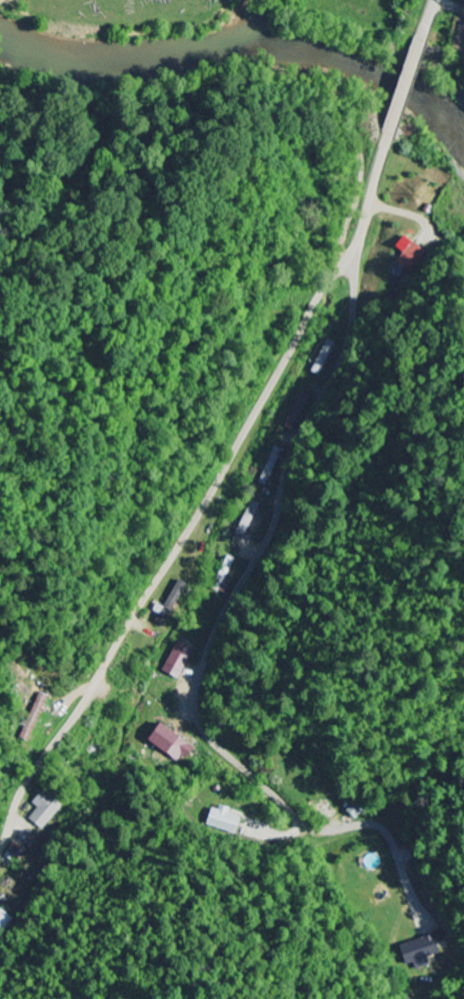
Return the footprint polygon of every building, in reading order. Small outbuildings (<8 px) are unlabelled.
[(427,251),(412,242),(399,264),(414,273),(427,251)] [(167,673),(183,680),(197,649),(182,642),(167,673)] [(164,733),(158,729),(150,743),(184,764),(196,745),(167,727),(164,733)] [(31,819),(43,830),(64,807),(46,791),(34,804),(40,809),(31,819)] [(237,833),(240,818),(229,815),(231,809),(220,807),(219,811),(210,809),(206,826),(237,833)] [(14,919),(0,908),(0,936),(14,919)] [(413,963),(415,970),(429,966),(427,957),(438,955),(433,936),(398,945),(404,966),(413,963)]
